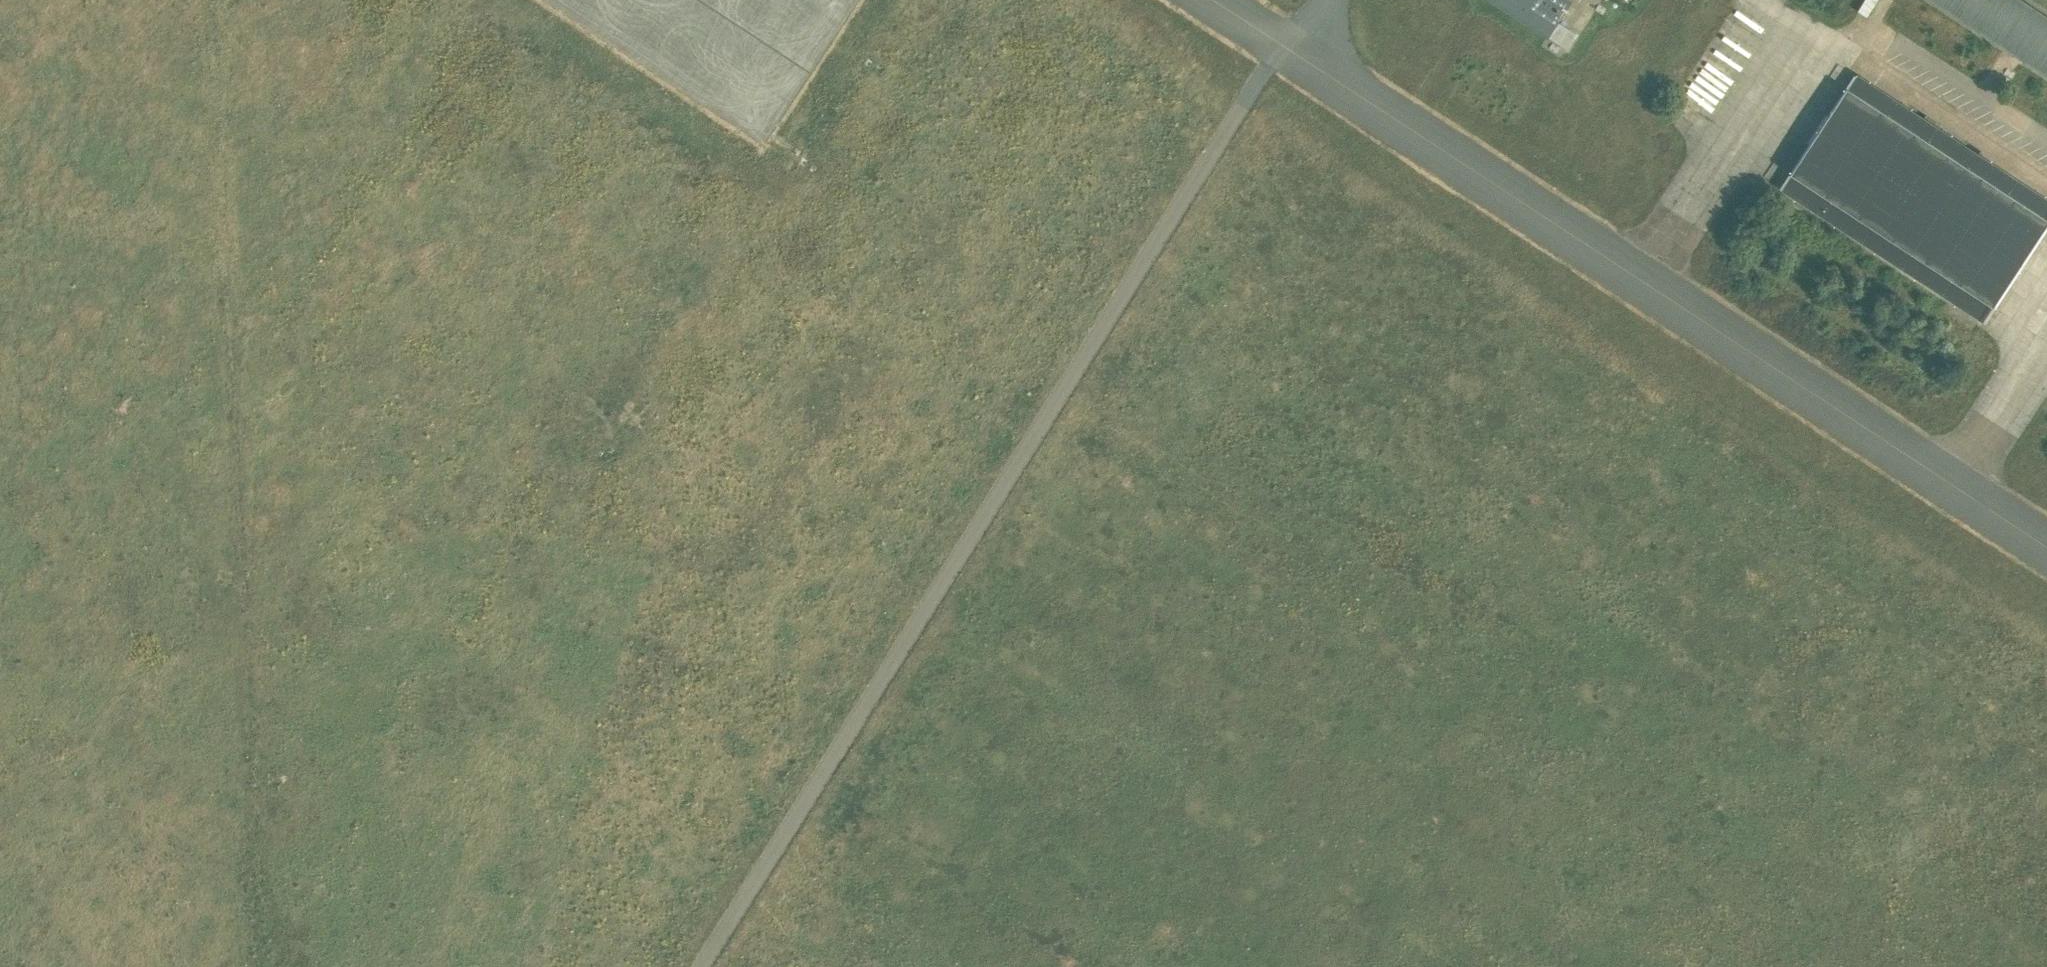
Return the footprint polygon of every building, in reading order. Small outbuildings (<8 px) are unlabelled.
[(1547,36),(1557,21),(1570,1),(1569,0),(1492,0),(1547,36)] [(2046,76),(2046,15),(2024,0),(1931,0),(2046,76)] [(1982,322),(2046,226),(2046,200),(1854,73),(1780,189),(1982,322)]
